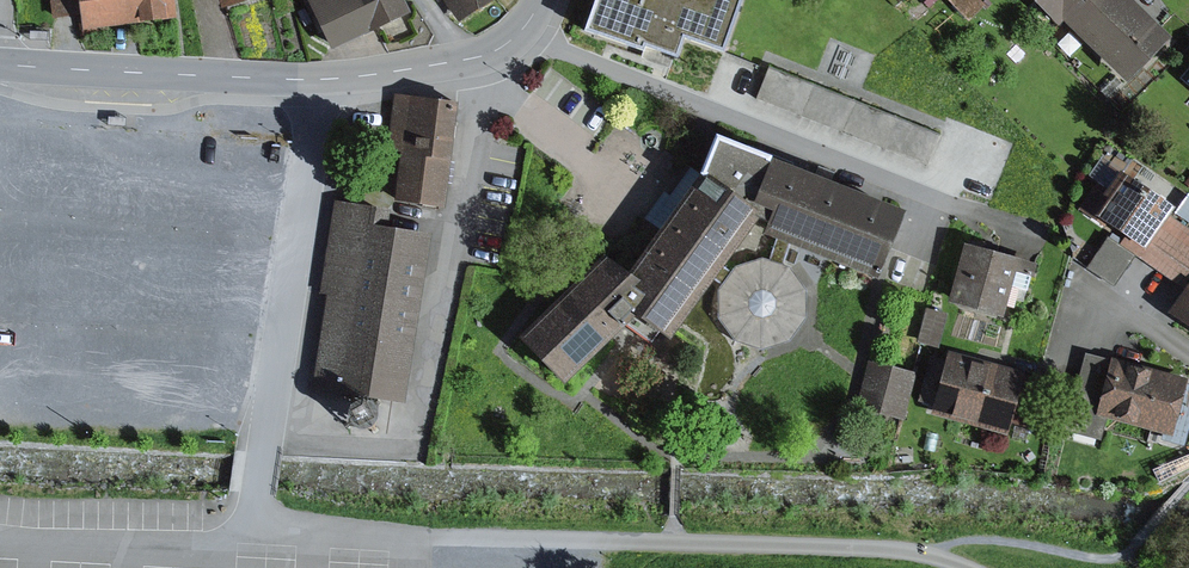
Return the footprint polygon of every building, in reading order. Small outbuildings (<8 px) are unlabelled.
[(77,0),(49,0),(52,20),(65,18),(79,16),(77,0)] [(79,16),(82,37),(95,35),(95,31),(174,20),(172,0),(77,0),(79,16)] [(219,12),(227,10),(261,0),(216,0),(219,12)] [(330,52),(358,39),(408,14),(401,0),(305,0),(330,52)] [(457,24),(493,0),(441,0),(457,24)] [(581,34),(640,54),(641,50),(674,62),(681,42),(721,56),(740,0),(593,0),(581,34)] [(978,0),(946,0),(966,22),(984,6),(978,0)] [(1129,0),(1027,0),(1056,28),(1061,23),(1125,86),(1170,40),(1129,0)] [(48,32),(31,31),(30,39),(47,40),(48,32)] [(939,136),(768,69),(755,101),(927,167),(939,136)] [(457,103),(393,95),(386,152),(400,154),(394,202),(444,208),(457,103)] [(768,161),(712,139),(698,176),(699,177),(753,216),(750,220),(754,223),(764,227),(759,239),(774,245),(788,251),(874,285),(902,216),(767,163),(768,161)] [(1096,186),(1078,211),(1103,229),(1105,227),(1123,240),(1120,245),(1180,287),(1188,274),(1188,232),(1168,217),(1173,211),(1120,174),(1122,170),(1102,156),(1086,177),(1105,190),(1104,192),(1096,186)] [(753,216),(699,177),(681,204),(626,280),(636,287),(631,294),(641,301),(630,317),(633,319),(668,344),(713,281),(723,267),(754,223),(750,220),(753,216)] [(389,210),(334,201),(319,294),(327,295),(312,389),(403,404),(430,236),(386,229),(389,210)] [(1134,256),(1106,238),(1085,269),(1113,287),(1134,256)] [(966,247),(962,246),(946,304),(1003,319),(1008,297),(1024,302),(1034,265),(984,252),(985,243),(967,242),(966,247)] [(730,272),(723,267),(713,281),(720,285),(716,290),(718,320),(734,342),(761,351),(789,343),(806,320),(805,291),(789,268),(783,266),(788,251),(774,245),(768,261),(762,258),(733,268),(730,272)] [(626,280),(603,259),(516,341),(560,387),(633,319),(630,317),(641,301),(631,294),(636,287),(626,280)] [(1166,315),(1188,331),(1188,282),(1166,315)] [(947,315),(925,309),(916,344),(937,350),(947,315)] [(1023,375),(946,352),(944,360),(931,356),(917,403),(932,408),(929,416),(1006,438),(1016,403),(1033,407),(1040,381),(1023,376),(1023,375)] [(1084,355),(1063,432),(1100,442),(1106,420),(1161,435),(1159,441),(1185,448),(1188,433),(1188,386),(1185,384),(1186,380),(1110,359),(1109,361),(1084,355)] [(916,375),(868,362),(855,410),(903,422),(916,375)] [(362,435),(367,433),(371,429),(373,424),(373,419),(371,414),(368,409),(364,407),(359,405),(354,406),(350,408),(346,411),(344,415),(343,420),(343,425),(345,429),(348,432),(352,435),(357,436),(362,435)]
